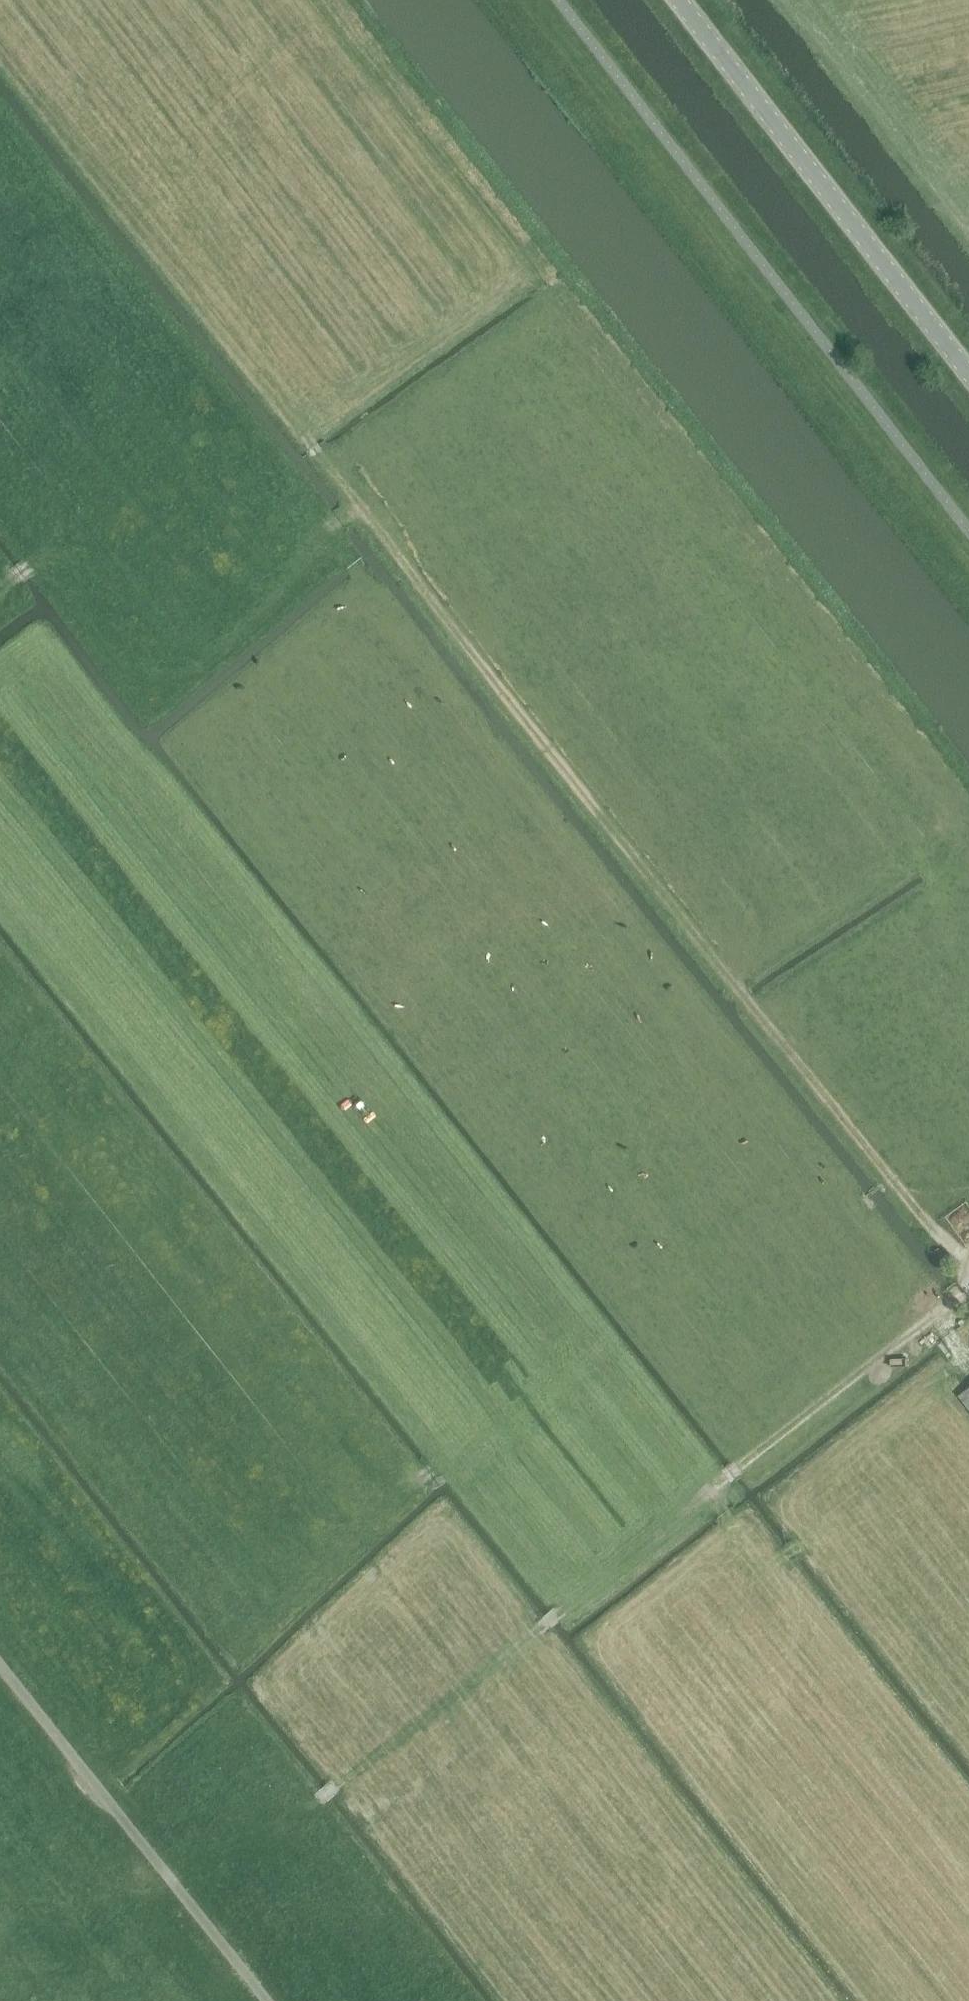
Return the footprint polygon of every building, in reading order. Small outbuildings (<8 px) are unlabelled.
[(956,1398),(968,1416),(968,1389),(956,1398)]
